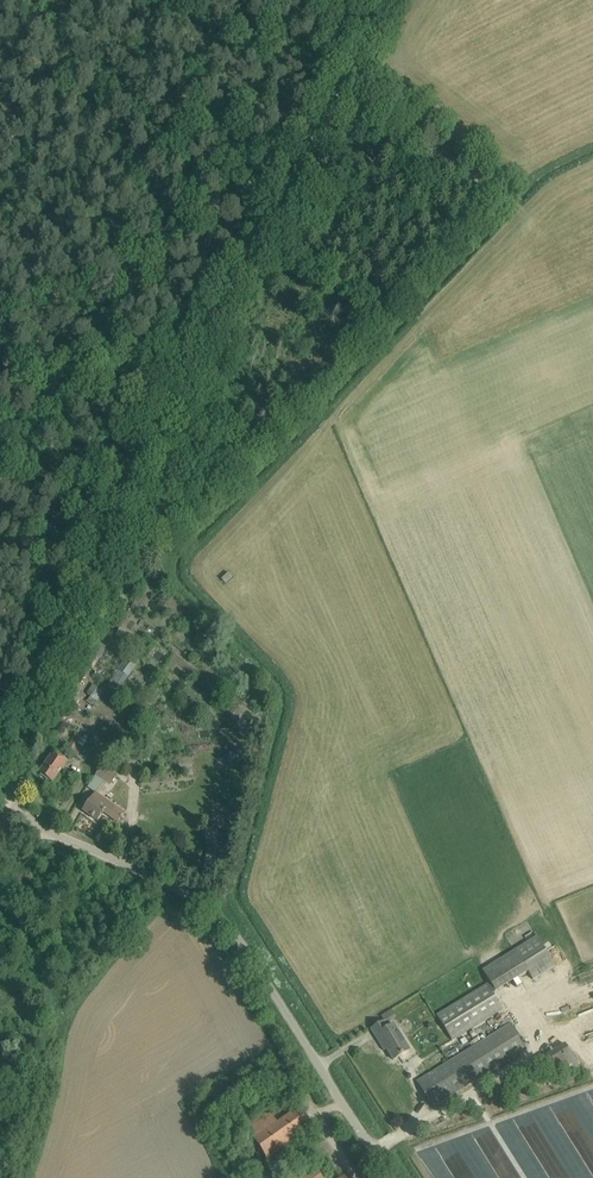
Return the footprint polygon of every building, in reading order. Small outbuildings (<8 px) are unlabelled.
[(118,586),(129,560),(123,558),(112,583),(118,586)] [(101,624),(104,615),(98,613),(95,622),(101,624)] [(121,639),(116,634),(112,639),(117,643),(121,639)] [(96,661),(99,662),(102,657),(99,656),(95,654),(97,649),(98,650),(101,644),(96,641),(72,687),(70,692),(74,694),(77,689),(88,668),(92,659),(96,661)] [(129,677),(140,662),(129,654),(118,669),(120,670),(110,683),(119,690),(129,677)] [(92,699),(99,688),(94,685),(87,695),(92,699)] [(63,726),(57,732),(64,737),(69,731),(63,726)] [(82,740),(83,739),(77,735),(67,749),(83,760),(86,755),(82,752),(87,744),(82,740)] [(157,750),(140,755),(142,762),(159,758),(157,750)] [(53,783),(56,778),(68,761),(54,752),(39,773),(53,783)] [(228,766),(241,765),(240,752),(227,752),(228,766)] [(106,761),(88,787),(103,797),(121,770),(106,761)] [(97,821),(103,812),(110,816),(116,808),(98,795),(96,799),(93,797),(83,811),(97,821)] [(218,843),(217,832),(204,833),(205,844),(218,843)] [(215,864),(216,848),(207,847),(206,864),(215,864)] [(502,1011),(492,994),(528,971),(534,980),(555,966),(536,936),(483,969),(492,983),(436,1017),(451,1041),(502,1011)] [(378,1035),(394,1060),(408,1050),(392,1025),(387,1028),(385,1024),(396,1017),(392,1010),(381,1017),(384,1021),(371,1030),(375,1037),(378,1035)] [(417,1082),(432,1107),(526,1050),(511,1026),(417,1082)] [(551,1065),(571,1054),(565,1043),(545,1054),(551,1065)] [(311,1129),(296,1108),(290,1098),(246,1128),(280,1177),(298,1177),(279,1151),(311,1129)] [(315,1167),(299,1177),(323,1177),(315,1167)]
